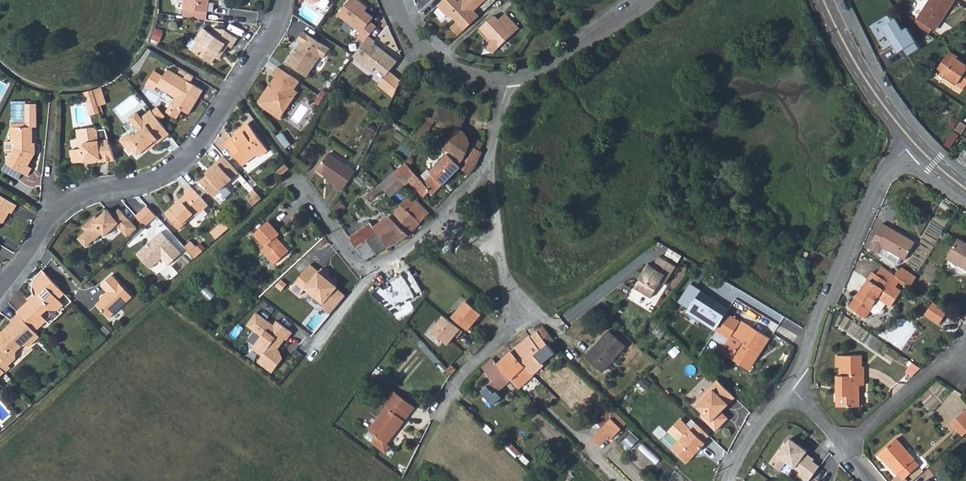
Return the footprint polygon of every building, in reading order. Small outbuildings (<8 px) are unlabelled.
[(183,18),(207,21),(209,0),(185,0),(183,18)] [(370,35),(377,26),(369,21),(372,16),(364,11),(367,6),(359,0),(349,0),(338,14),(360,33),(357,36),(365,42),(370,35)] [(458,35),(479,15),(473,10),(483,0),(442,0),(437,4),(448,16),(452,12),(459,20),(451,27),(458,35)] [(918,14),(931,23),(939,10),(943,12),(951,0),(928,0),(918,14)] [(931,23),(934,25),(943,12),(939,10),(931,23)] [(483,42),(491,52),(517,28),(505,14),(499,19),(497,17),(491,17),(479,28),(488,38),(483,42)] [(211,33),(209,31),(202,40),(198,41),(191,50),(212,63),(217,56),(219,58),(230,44),(231,46),(237,37),(224,28),(216,27),(211,33)] [(203,27),(194,38),(198,41),(202,40),(209,31),(203,27)] [(158,29),(154,38),(161,42),(165,33),(158,29)] [(286,63),(306,76),(319,56),(322,58),(328,49),(302,32),(295,41),(299,44),(286,63)] [(376,40),(370,35),(365,42),(355,55),(353,57),(373,71),(377,66),(387,74),(379,84),(392,95),(403,81),(390,70),(397,60),(375,43),(376,40)] [(951,51),(949,54),(963,62),(964,60),(951,51)] [(963,62),(949,54),(939,70),(965,88),(965,86),(965,65),(963,62)] [(294,89),(299,81),(279,67),(274,75),(276,77),(272,83),(274,84),(269,90),(268,89),(261,99),(264,106),(279,117),(285,109),(283,107),(289,98),(293,98),(297,91),(294,89)] [(906,67),(895,72),(899,80),(910,75),(906,67)] [(163,77),(154,70),(145,84),(154,91),(157,87),(175,97),(165,111),(176,118),(182,110),(188,114),(203,92),(168,70),(163,77)] [(395,97),(403,81),(392,95),(395,97)] [(101,88),(93,91),(98,106),(106,104),(101,88)] [(93,91),(82,93),(89,115),(100,112),(98,106),(93,91)] [(434,121),(455,126),(459,128),(469,106),(449,99),(442,95),(437,105),(428,102),(423,114),(434,121)] [(12,124),(12,141),(14,141),(14,151),(6,162),(21,171),(27,174),(31,166),(28,164),(37,152),(37,145),(33,146),(33,127),(36,127),(36,104),(26,104),(26,124),(12,124)] [(157,106),(151,110),(159,120),(165,116),(157,106)] [(153,148),(170,135),(159,120),(151,110),(141,118),(137,112),(129,118),(139,131),(131,137),(129,134),(120,141),(128,152),(132,150),(137,156),(151,146),(153,148)] [(394,121),(385,115),(382,121),(390,127),(394,121)] [(421,145),(434,122),(430,119),(424,123),(414,138),(421,145)] [(261,156),(268,151),(247,125),(235,133),(239,138),(235,141),(232,138),(222,145),(235,160),(237,158),(242,166),(254,156),(261,156)] [(427,176),(421,181),(430,191),(433,194),(461,168),(468,174),(475,168),(483,152),(480,150),(483,144),(475,138),(470,143),(464,132),(459,128),(455,126),(444,151),(449,156),(433,171),(435,174),(429,178),(427,176)] [(87,163),(115,160),(106,132),(97,133),(98,130),(94,127),(83,128),(83,135),(86,135),(87,141),(82,148),(80,148),(71,149),(72,159),(75,161),(87,161),(87,163)] [(77,129),(80,148),(82,148),(87,141),(86,135),(83,135),(83,128),(77,129)] [(14,151),(14,141),(12,141),(6,141),(5,151),(14,151)] [(345,190),(357,171),(332,152),(320,167),(340,183),(338,185),(345,190)] [(213,197),(239,173),(224,156),(209,170),(211,174),(200,183),(213,197)] [(21,171),(6,162),(3,169),(17,178),(21,171)] [(409,179),(425,196),(430,191),(421,181),(405,163),(382,184),(389,192),(391,195),(409,179)] [(289,170),(286,167),(280,172),(283,176),(289,170)] [(373,206),(389,192),(382,184),(365,196),(373,206)] [(225,202),(236,192),(230,185),(219,196),(225,202)] [(196,217),(209,205),(191,186),(184,193),(186,195),(164,214),(178,229),(194,215),(196,217)] [(257,192),(249,199),(254,205),(262,197),(257,192)] [(12,212),(17,204),(0,194),(0,223),(4,216),(6,217),(10,212),(12,212)] [(409,194),(399,203),(402,206),(420,224),(431,212),(409,194)] [(337,198),(331,205),(338,214),(345,208),(337,198)] [(146,226),(157,216),(147,205),(136,215),(146,226)] [(367,259),(406,238),(420,224),(402,206),(390,218),(389,216),(374,228),(364,213),(360,216),(357,212),(351,217),(355,222),(344,229),(367,259)] [(137,227),(119,209),(113,215),(107,209),(94,221),(91,218),(82,226),(86,229),(78,237),(85,245),(93,238),(94,239),(102,232),(105,236),(117,224),(122,228),(128,235),(137,227)] [(276,235),(280,232),(269,219),(254,232),(266,245),(261,249),(274,263),(289,250),(276,235)] [(906,255),(907,256),(918,239),(886,219),(871,243),(881,249),(882,248),(885,242),(906,255)] [(213,231),(219,237),(230,227),(224,221),(213,231)] [(170,264),(182,253),(161,231),(151,240),(151,243),(149,245),(145,246),(137,253),(151,267),(162,257),(170,264)] [(961,236),(949,254),(965,265),(965,239),(961,236)] [(191,239),(184,245),(196,257),(202,252),(191,239)] [(906,255),(885,242),(882,248),(902,261),(906,255)] [(681,262),(685,256),(672,248),(668,255),(681,262)] [(640,278),(634,286),(650,297),(660,281),(664,284),(676,266),(660,255),(653,266),(648,262),(641,272),(643,273),(640,278)] [(155,270),(161,275),(169,265),(163,260),(155,270)] [(895,271),(881,261),(875,268),(890,278),(895,271)] [(914,285),(919,275),(906,265),(899,274),(914,285)] [(327,315),(342,297),(332,289),(333,288),(331,286),(323,279),(325,277),(326,276),(318,269),(315,273),(306,266),(287,289),(296,297),(302,290),(320,304),(322,311),(327,315)] [(898,284),(890,278),(875,268),(872,266),(847,302),(863,313),(870,305),(873,308),(880,306),(886,298),(890,301),(896,293),(893,291),(898,284)] [(66,293),(44,268),(34,281),(34,285),(36,288),(39,290),(17,311),(18,312),(37,331),(49,320),(43,314),(48,310),(60,311),(66,304),(60,298),(66,293)] [(108,316),(131,294),(112,272),(100,283),(106,290),(104,292),(103,296),(95,303),(108,316)] [(323,279),(331,286),(333,284),(325,277),(323,279)] [(952,311),(936,300),(927,314),(943,324),(952,311)] [(466,303),(453,320),(469,332),(477,322),(478,323),(483,316),(466,303)] [(41,336),(37,331),(18,312),(11,320),(14,322),(0,334),(0,354),(1,354),(11,365),(18,359),(18,351),(25,344),(33,345),(41,336)] [(253,313),(242,326),(257,337),(248,349),(258,357),(262,351),(267,355),(272,350),(273,351),(281,341),(283,342),(288,335),(273,322),(270,326),(253,313)] [(724,352),(753,371),(774,339),(745,321),(745,322),(731,313),(719,331),(732,339),(724,352)] [(433,331),(452,346),(465,330),(446,315),(433,331)] [(540,333),(550,346),(551,348),(558,343),(545,326),(539,331),(540,333)] [(490,336),(485,332),(469,348),(474,353),(490,336)] [(512,351),(512,353),(534,377),(546,369),(537,357),(550,346),(540,333),(512,351)] [(604,375),(626,351),(616,341),(609,336),(587,359),(604,375)] [(838,374),(836,405),(860,407),(861,385),(866,385),(867,365),(865,365),(866,353),(840,352),(839,364),(842,364),(842,375),(838,374)] [(534,377),(512,353),(500,367),(511,379),(518,387),(534,377)] [(11,365),(1,354),(0,355),(0,366),(4,370),(5,372),(12,366),(11,365)] [(500,367),(492,358),(481,367),(492,380),(481,390),(493,404),(500,397),(495,391),(508,380),(509,381),(511,379),(500,367)] [(914,378),(924,370),(916,364),(906,372),(914,378)] [(451,374),(457,369),(453,365),(448,370),(451,374)] [(392,386),(395,380),(383,372),(379,378),(392,386)] [(717,430),(726,421),(724,419),(724,411),(723,411),(737,397),(719,379),(695,403),(703,410),(700,413),(717,430)] [(389,448),(385,444),(414,408),(391,389),(381,402),(386,406),(367,429),(374,436),(370,441),(384,453),(389,448)] [(610,405),(596,420),(602,426),(610,417),(616,410),(610,405)] [(965,412),(955,422),(965,435),(965,412)] [(621,427),(610,417),(602,426),(613,436),(621,427)] [(674,447),(687,459),(694,452),(696,453),(707,442),(705,440),(711,434),(698,422),(693,428),(682,419),(672,430),(682,440),(674,447)] [(635,432),(625,442),(632,449),(642,439),(635,432)] [(822,467),(816,461),(817,460),(808,453),(810,452),(794,438),(785,449),(783,448),(772,462),(782,470),(789,461),(802,472),(800,475),(808,480),(811,480),(822,467)] [(881,453),(904,479),(920,466),(915,460),(917,457),(900,438),(881,453)] [(694,452),(687,459),(689,461),(696,453),(694,452)]
